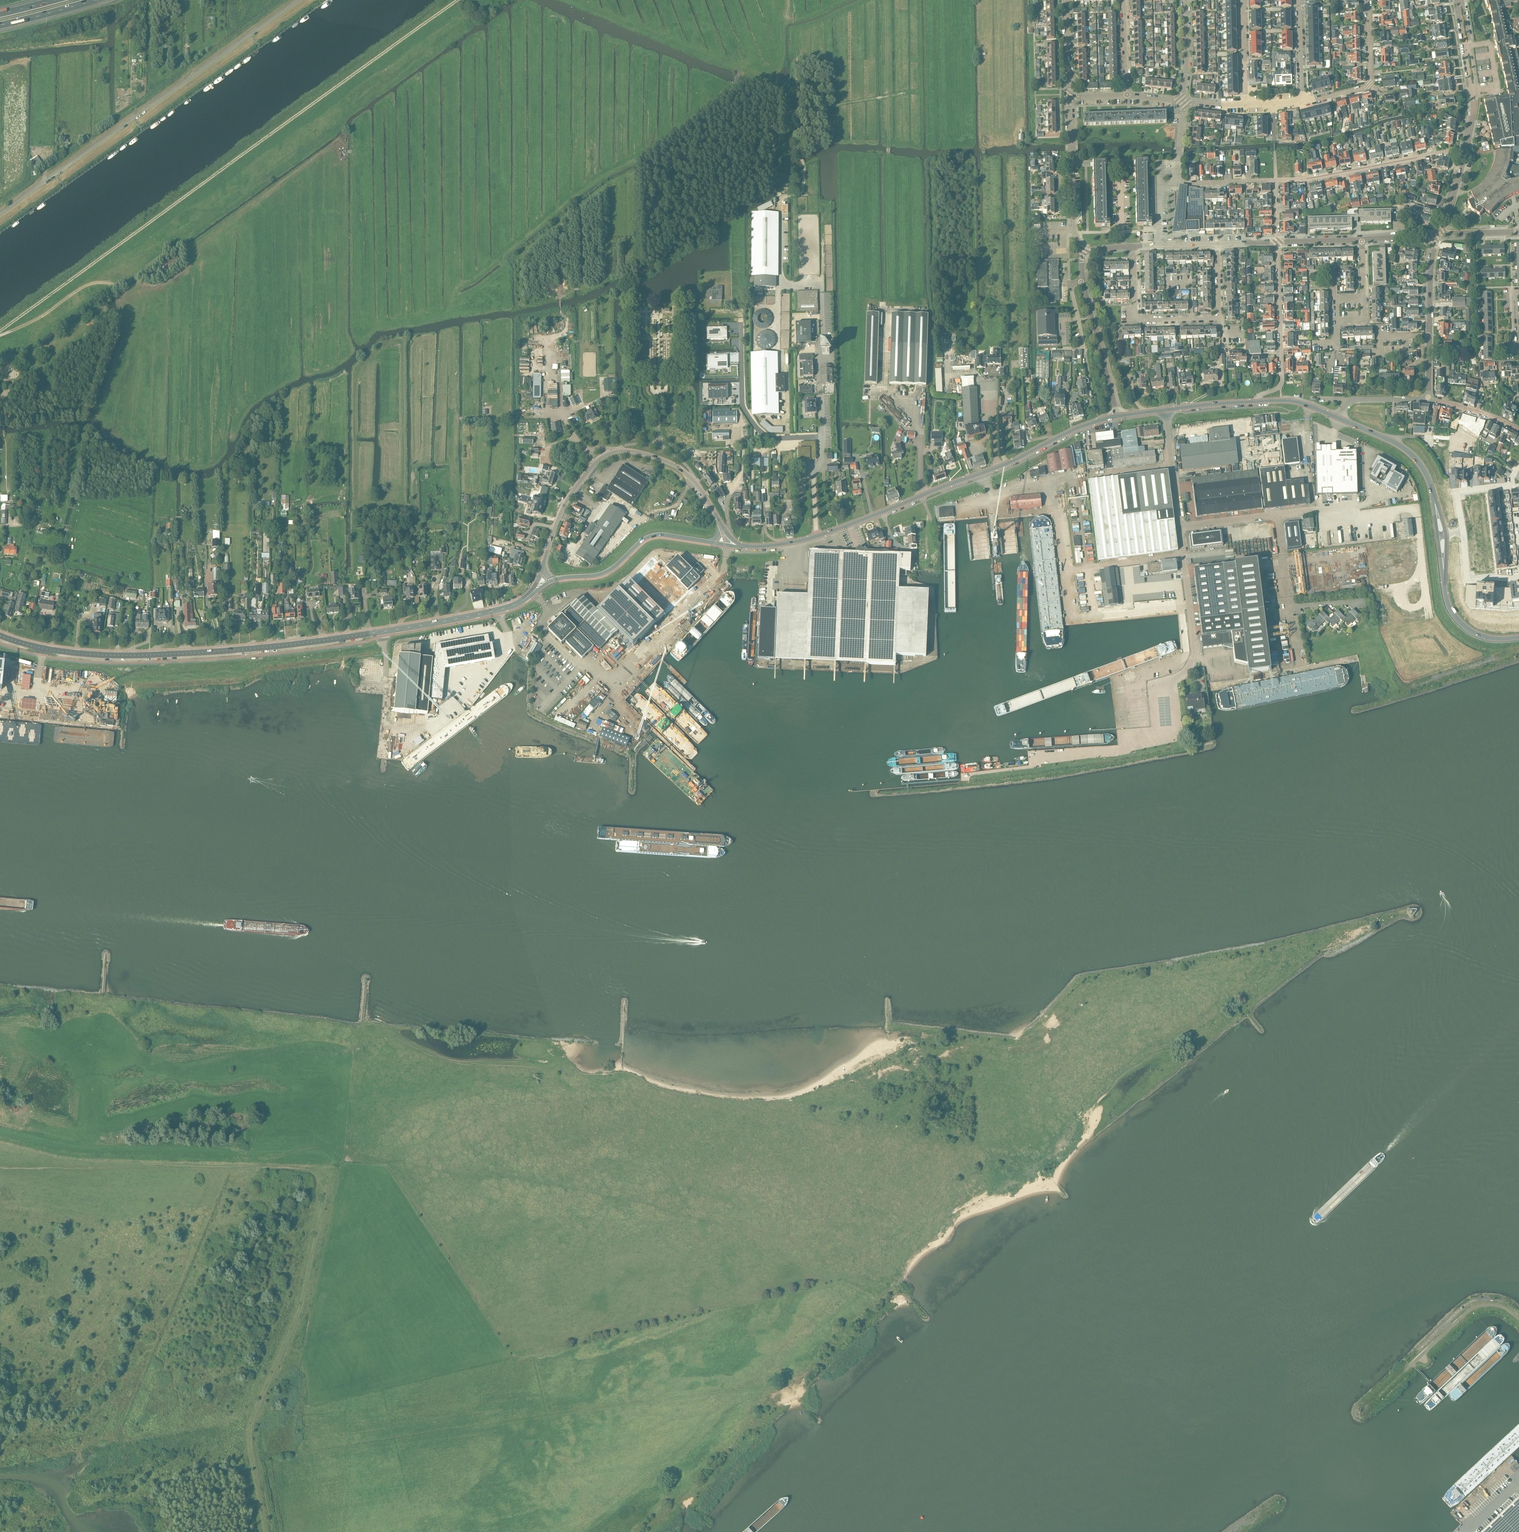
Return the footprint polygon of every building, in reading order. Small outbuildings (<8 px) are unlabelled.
[(1357,0),(1356,0),(1351,0),(1346,1),(1346,5),(1349,5),(1349,9),(1359,9),(1359,2),(1357,2),(1357,0)] [(1468,202),(1472,211),(1473,211),(1476,213),(1480,216),(1482,213),(1484,210),(1485,210),(1485,211),(1489,213),(1490,214),(1491,214),(1491,213),(1493,211),(1494,209),(1495,208),(1497,206),(1499,204),(1501,202),(1502,202),(1504,200),(1507,198),(1509,197),(1510,197),(1512,196),(1515,195),(1516,194),(1518,194),(1518,167),(1510,165),(1510,162),(1513,163),(1513,160),(1518,160),(1518,60),(1516,48),(1518,48),(1518,38),(1517,38),(1508,40),(1502,9),(1501,5),(1504,4),(1505,8),(1512,7),(1511,3),(1517,1),(1518,5),(1518,0),(1487,0),(1488,8),(1490,8),(1496,35),(1495,36),(1497,45),(1497,46),(1495,46),(1496,47),(1497,48),(1498,49),(1500,59),(1502,58),(1507,86),(1510,96),(1510,99),(1504,100),(1502,97),(1499,98),(1500,101),(1496,102),(1495,99),(1492,99),(1488,100),(1485,101),(1490,123),(1493,137),(1495,148),(1500,147),(1500,151),(1498,151),(1497,157),(1497,158),(1496,164),(1494,170),(1493,170),(1491,176),(1489,178),(1487,181),(1484,183),(1482,185),(1480,187),(1477,189),(1477,190),(1475,191),(1472,192),(1471,193),(1473,197),(1472,197),(1471,198),(1472,200),(1471,201),(1468,202)] [(1409,6),(1408,1),(1399,2),(1401,12),(1409,10),(1414,9),(1413,6),(1409,6)] [(1389,33),(1381,34),(1381,43),(1384,43),(1384,46),(1392,46),(1392,47),(1397,47),(1397,45),(1392,42),(1389,42),(1389,33)] [(1388,51),(1382,51),(1382,57),(1389,57),(1391,57),(1391,51),(1396,51),(1396,48),(1388,48),(1388,51)] [(1448,52),(1448,51),(1435,52),(1436,59),(1440,59),(1449,58),(1448,54),(1449,54),(1448,52)] [(1278,63),(1286,63),(1291,62),(1291,60),(1291,54),(1291,52),(1273,52),(1273,62),(1278,62),(1278,63)] [(1361,64),(1361,59),(1350,59),(1350,64),(1343,64),(1343,67),(1355,67),(1355,64),(1361,64)] [(1252,64),(1252,72),(1258,72),(1258,65),(1260,65),(1260,62),(1256,62),(1256,64),(1252,64)] [(1291,63),(1291,62),(1286,63),(1286,68),(1284,68),(1284,71),(1276,72),(1276,76),(1291,75),(1291,63)] [(1355,70),(1355,67),(1343,67),(1343,71),(1350,71),(1350,76),(1361,75),(1361,70),(1355,70)] [(1258,79),(1258,72),(1252,72),(1252,81),(1256,81),(1256,82),(1261,82),(1261,79),(1258,79)] [(1276,76),(1276,86),(1280,86),(1280,85),(1292,85),(1292,83),(1292,75),(1291,75),(1276,76)] [(1385,80),(1383,80),(1384,88),(1396,87),(1396,86),(1400,86),(1398,75),(1385,77),(1385,80)] [(1323,79),(1322,77),(1316,78),(1317,81),(1319,90),(1325,89),(1323,79)] [(1323,79),(1325,89),(1331,87),(1329,78),(1323,79)] [(1319,90),(1317,81),(1311,82),(1313,92),(1319,90)] [(1396,102),(1395,95),(1385,96),(1386,103),(1396,102)] [(1342,117),(1345,116),(1341,100),(1336,101),(1338,108),(1340,108),(1341,112),(1338,113),(1339,119),(1343,118),(1342,117)] [(1323,106),(1326,116),(1331,114),(1329,105),(1323,106)] [(1309,120),(1307,111),(1301,112),(1303,121),(1309,120)] [(1166,123),(1166,112),(1083,115),(1084,126),(1166,123)] [(1448,122),(1448,125),(1456,126),(1456,124),(1457,123),(1457,122),(1456,121),(1456,120),(1450,119),(1450,117),(1443,116),(1443,121),(1448,122)] [(1289,133),(1282,133),(1281,133),(1281,136),(1282,136),(1282,139),(1285,139),(1285,140),(1288,140),(1288,141),(1292,141),(1292,136),(1290,136),(1290,132),(1290,133),(1289,133)] [(1391,144),(1391,149),(1393,156),(1399,155),(1397,143),(1391,144)] [(1376,152),(1377,159),(1378,159),(1379,159),(1380,159),(1381,158),(1383,158),(1381,147),(1375,148),(1376,152)] [(1364,150),(1359,151),(1361,162),(1367,161),(1365,154),(1364,150)] [(1312,171),(1317,170),(1314,152),(1311,153),(1313,164),(1307,165),(1308,170),(1312,169),(1312,171)] [(1317,152),(1314,152),(1317,170),(1322,169),(1321,162),(1319,163),(1317,152)] [(1043,163),(1043,166),(1053,166),(1053,159),(1050,159),(1050,156),(1044,156),(1044,160),(1045,160),(1045,163),(1043,163)] [(1148,165),(1148,161),(1135,161),(1137,225),(1137,226),(1147,225),(1147,226),(1149,226),(1152,226),(1152,223),(1152,221),(1148,221),(1147,221),(1145,165),(1148,165)] [(1106,167),(1106,162),(1103,162),(1093,162),(1094,195),(1095,227),(1105,227),(1107,227),(1110,227),(1110,224),(1110,222),(1105,222),(1103,167),(1106,167)] [(1211,169),(1211,165),(1206,165),(1207,173),(1210,172),(1210,177),(1216,177),(1216,169),(1211,169)] [(1387,172),(1383,173),(1384,182),(1391,181),(1391,183),(1395,182),(1393,171),(1390,171),(1387,171),(1387,172)] [(1437,181),(1435,171),(1428,172),(1430,183),(1437,181)] [(1372,174),(1374,186),(1377,185),(1376,184),(1380,183),(1378,173),(1372,174)] [(1374,186),(1372,174),(1366,175),(1367,181),(1368,181),(1368,185),(1371,184),(1372,186),(1374,186)] [(1358,191),(1355,177),(1353,178),(1352,177),(1350,177),(1350,178),(1349,178),(1351,187),(1354,186),(1355,192),(1358,191)] [(1331,181),(1332,189),(1335,188),(1335,187),(1338,187),(1338,186),(1341,186),(1340,182),(1337,182),(1337,180),(1336,181),(1336,180),(1333,180),(1334,181),(1331,181)] [(1333,195),(1332,189),(1331,181),(1328,182),(1328,181),(1326,181),(1326,182),(1325,182),(1327,191),(1330,190),(1331,195),(1333,195)] [(1321,183),(1315,184),(1317,196),(1318,199),(1321,199),(1320,196),(1324,196),(1321,183)] [(1315,184),(1309,185),(1311,193),(1312,197),(1311,197),(1312,200),(1315,200),(1314,196),(1317,196),(1315,184)] [(1441,186),(1433,184),(1431,191),(1434,192),(1434,194),(1438,195),(1441,186)] [(1175,193),(1176,232),(1199,231),(1199,230),(1204,230),(1204,217),(1203,189),(1197,189),(1197,188),(1180,186),(1179,193),(1175,193)] [(1270,192),(1270,186),(1261,186),(1261,190),(1252,190),(1252,194),(1258,194),(1258,192),(1270,192)] [(1223,192),(1217,192),(1217,200),(1223,200),(1223,202),(1226,202),(1226,195),(1223,195),(1223,192)] [(1425,196),(1424,200),(1425,201),(1425,203),(1436,205),(1437,203),(1438,203),(1438,200),(1437,200),(1438,199),(1429,197),(1425,196)] [(1044,197),(1045,207),(1055,207),(1054,200),(1052,200),(1052,197),(1044,197)] [(1414,210),(1423,213),(1423,212),(1425,213),(1432,215),(1433,213),(1434,212),(1434,210),(1434,209),(1425,206),(1424,208),(1416,205),(1416,206),(1414,210)] [(1299,216),(1299,209),(1290,210),(1290,213),(1283,213),(1283,220),(1294,220),(1294,216),(1299,216)] [(1358,209),(1348,211),(1348,213),(1348,215),(1355,215),(1355,222),(1358,222),(1358,213),(1358,209)] [(1391,223),(1391,212),(1360,212),(1361,223),(1391,223)] [(755,277),(755,287),(775,287),(776,277),(777,213),(754,213),(754,277),(755,277)] [(1431,218),(1423,215),(1422,217),(1418,216),(1417,219),(1421,221),(1429,224),(1430,221),(1431,221),(1431,219),(1431,218)] [(1353,229),(1352,218),(1309,219),(1310,231),(1353,229)] [(1214,230),(1214,222),(1214,220),(1210,220),(1210,222),(1206,222),(1206,230),(1214,230)] [(1491,244),(1488,244),(1489,255),(1497,255),(1496,246),(1491,246),(1491,244)] [(1496,246),(1497,255),(1505,254),(1504,246),(1504,244),(1501,244),(1501,246),(1496,246)] [(1386,253),(1386,248),(1380,248),(1380,253),(1373,253),(1373,254),(1375,253),(1375,256),(1374,256),(1374,260),(1373,260),(1374,260),(1375,284),(1385,284),(1384,253),(1386,253)] [(1229,254),(1226,254),(1226,261),(1234,260),(1237,260),(1237,254),(1236,250),(1229,251),(1229,254)] [(1448,250),(1444,250),(1442,256),(1442,257),(1454,260),(1456,252),(1452,251),(1448,250)] [(1144,255),(1145,261),(1153,261),(1153,255),(1156,254),(1156,251),(1148,252),(1148,255),(1144,255)] [(1310,259),(1316,259),(1316,251),(1309,251),(1306,251),(1306,259),(1310,259)] [(1210,253),(1204,253),(1204,261),(1207,261),(1207,264),(1213,263),(1213,256),(1210,256),(1210,253)] [(1165,254),(1165,259),(1167,259),(1167,262),(1173,262),(1173,254),(1167,254),(1165,254)] [(1272,262),(1272,255),(1264,255),(1261,255),(1261,259),(1260,259),(1260,260),(1259,261),(1260,262),(1261,263),(1262,266),(1270,266),(1269,262),(1272,262)] [(1057,267),(1057,261),(1040,261),(1040,264),(1037,264),(1037,288),(1041,288),(1041,293),(1040,293),(1040,300),(1049,300),(1049,299),(1058,299),(1058,281),(1059,281),(1059,279),(1058,267),(1057,267)] [(1441,262),(1439,270),(1446,271),(1449,271),(1450,263),(1447,263),(1441,262)] [(1110,273),(1110,271),(1110,263),(1104,263),(1104,266),(1101,267),(1101,273),(1104,273),(1104,274),(1109,274),(1109,273),(1110,273)] [(1409,265),(1409,264),(1405,264),(1405,266),(1409,266),(1409,272),(1417,272),(1417,264),(1409,265)] [(1497,270),(1497,278),(1505,278),(1505,269),(1505,267),(1502,267),(1502,270),(1497,270)] [(1491,268),(1488,268),(1489,278),(1497,278),(1497,270),(1491,270),(1491,268)] [(1345,273),(1346,279),(1354,279),(1354,273),(1352,273),(1352,269),(1343,270),(1343,273),(1345,273)] [(1447,274),(1439,273),(1439,281),(1445,282),(1445,278),(1447,278),(1447,274)] [(1418,284),(1417,275),(1410,275),(1410,281),(1407,281),(1408,285),(1410,285),(1413,285),(1413,284),(1418,284)] [(1439,286),(1439,295),(1451,295),(1451,292),(1445,292),(1445,286),(1439,286)] [(712,290),(712,293),(713,293),(713,301),(722,301),(722,290),(722,287),(717,287),(717,290),(712,290)] [(1105,300),(1111,300),(1111,292),(1111,290),(1108,290),(1108,292),(1105,292),(1105,290),(1101,291),(1102,297),(1105,297),(1105,300)] [(818,291),(797,291),(798,312),(819,312),(818,291)] [(1274,303),(1273,296),(1265,297),(1265,300),(1264,299),(1260,299),(1260,305),(1269,305),(1269,303),(1274,303)] [(1472,298),(1452,299),(1452,300),(1453,307),(1465,307),(1465,308),(1473,308),(1472,298)] [(1145,312),(1151,311),(1151,303),(1145,303),(1145,301),(1142,301),(1142,309),(1145,309),(1145,312)] [(1444,320),(1449,320),(1449,317),(1452,317),(1452,312),(1451,312),(1451,310),(1440,310),(1440,317),(1444,317),(1444,320)] [(1047,312),(1044,312),(1044,313),(1037,313),(1038,336),(1039,336),(1039,338),(1038,338),(1038,345),(1057,345),(1056,338),(1056,336),(1054,336),(1054,313),(1054,312),(1047,312)] [(864,384),(877,384),(879,314),(867,314),(864,384)] [(891,335),(890,385),(926,386),(927,345),(928,315),(892,314),(891,335)] [(1381,323),(1381,314),(1373,314),(1373,321),(1374,321),(1374,324),(1381,323)] [(1408,323),(1408,320),(1403,320),(1403,326),(1408,326),(1409,329),(1417,329),(1417,328),(1417,327),(1417,326),(1417,323),(1408,323)] [(811,323),(796,324),(797,343),(811,343),(811,323)] [(727,328),(707,328),(707,340),(727,340),(727,328)] [(1123,336),(1128,336),(1128,328),(1122,328),(1122,331),(1119,331),(1119,340),(1123,340),(1123,336)] [(1329,336),(1329,330),(1320,331),(1320,336),(1319,336),(1319,340),(1325,340),(1325,337),(1329,336)] [(1440,331),(1440,337),(1445,337),(1445,340),(1459,341),(1459,335),(1450,335),(1450,337),(1449,337),(1449,331),(1440,331)] [(1293,334),(1285,335),(1285,341),(1293,341),(1296,341),(1296,336),(1300,335),(1300,332),(1294,333),(1294,334),(1293,334)] [(1275,342),(1275,334),(1266,334),(1267,343),(1275,342)] [(1483,340),(1483,346),(1492,346),(1492,337),(1483,337),(1483,338),(1481,338),(1481,340),(1483,340)] [(1260,341),(1249,341),(1249,350),(1250,354),(1261,354),(1261,349),(1260,349),(1260,341)] [(1000,349),(993,349),(993,356),(984,356),(984,355),(977,355),(977,368),(985,368),(985,363),(987,363),(987,364),(1001,364),(1001,356),(1000,356),(1000,349)] [(1027,349),(1020,349),(1020,369),(1028,369),(1027,349)] [(1231,362),(1236,362),(1235,351),(1229,351),(1229,359),(1226,359),(1227,365),(1232,365),(1231,362)] [(1241,351),(1235,351),(1236,362),(1239,362),(1240,365),(1246,364),(1246,354),(1241,354),(1241,351)] [(776,353),(753,354),(754,415),(777,415),(777,393),(785,393),(785,375),(776,375),(776,353)] [(1045,355),(1037,355),(1037,360),(1036,360),(1036,378),(1049,378),(1049,361),(1045,361),(1045,355)] [(729,356),(709,357),(709,369),(729,368),(729,356)] [(1381,368),(1381,363),(1380,359),(1372,359),(1372,369),(1381,368)] [(803,377),(813,377),(813,363),(803,363),(803,377)] [(1155,368),(1156,372),(1157,377),(1157,380),(1158,387),(1164,387),(1163,380),(1160,380),(1160,377),(1161,377),(1160,365),(1155,366),(1156,368),(1155,368)] [(823,370),(822,370),(822,384),(829,384),(833,384),(832,370),(831,370),(831,366),(823,366),(823,370)] [(1351,368),(1351,371),(1353,372),(1353,383),(1357,383),(1358,372),(1359,372),(1359,368),(1355,368),(1351,368)] [(1169,383),(1167,384),(1168,387),(1170,387),(1170,388),(1175,387),(1174,374),(1174,371),(1174,369),(1168,370),(1169,383)] [(1347,369),(1334,369),(1334,387),(1334,394),(1346,395),(1347,369)] [(1217,381),(1217,371),(1203,372),(1204,382),(1217,381)] [(1380,375),(1379,375),(1379,381),(1391,381),(1391,375),(1390,372),(1389,371),(1388,372),(1387,373),(1387,375),(1380,375)] [(1483,383),(1490,382),(1489,374),(1485,374),(1485,372),(1481,373),(1481,379),(1483,378),(1483,383)] [(1184,373),(1178,374),(1178,376),(1180,386),(1186,386),(1186,379),(1185,379),(1184,373)] [(1077,383),(1078,390),(1087,389),(1086,384),(1089,383),(1088,379),(1085,379),(1085,376),(1081,377),(1082,382),(1077,383)] [(1149,382),(1148,376),(1141,377),(1141,380),(1137,380),(1137,381),(1138,384),(1139,383),(1139,389),(1146,389),(1145,382),(1149,382)] [(1437,387),(1436,397),(1444,397),(1445,378),(1443,378),(1437,378),(1437,387)] [(1479,381),(1468,378),(1466,382),(1466,388),(1477,391),(1478,385),(1479,381)] [(1321,381),(1314,381),(1313,384),(1312,384),(1312,387),(1312,391),(1313,392),(1314,392),(1314,393),(1320,394),(1320,386),(1321,386),(1321,381)] [(0,413),(0,415),(8,403),(25,413),(2,386),(0,413)] [(974,388),(962,389),(964,428),(978,427),(976,388),(974,388)] [(1087,389),(1078,390),(1079,393),(1075,394),(1075,392),(1072,393),(1072,401),(1071,401),(1071,403),(1077,402),(1076,398),(1088,396),(1087,389)] [(1466,393),(1465,396),(1475,398),(1476,392),(1467,390),(1466,393)] [(1475,398),(1465,396),(1464,403),(1474,406),(1476,399),(1475,398)] [(817,413),(817,409),(816,409),(816,401),(813,401),(813,397),(804,398),(804,402),(807,402),(807,409),(805,409),(806,414),(807,414),(816,413),(817,413)] [(578,399),(571,403),(574,409),(575,408),(574,406),(580,403),(578,399)] [(1413,403),(1413,404),(1413,413),(1413,424),(1424,425),(1426,413),(1428,413),(1429,406),(1420,405),(1414,405),(1414,403),(1413,403)] [(1073,414),(1078,413),(1076,407),(1075,407),(1074,404),(1069,405),(1070,409),(1071,408),(1073,414)] [(1440,406),(1434,405),(1433,409),(1434,410),(1432,424),(1436,425),(1440,406)] [(1506,408),(1502,415),(1508,418),(1513,407),(1509,405),(1507,409),(1506,408)] [(1447,408),(1442,407),(1440,417),(1444,418),(1443,420),(1444,420),(1443,428),(1448,428),(1450,422),(1453,411),(1447,409),(1447,408)] [(1513,407),(1508,418),(1513,421),(1515,417),(1517,414),(1515,413),(1517,409),(1513,407)] [(600,418),(595,408),(588,412),(589,413),(585,415),(588,421),(591,419),(592,421),(600,418)] [(1030,409),(1028,409),(1028,412),(1029,416),(1033,427),(1037,425),(1034,418),(1032,418),(1031,415),(1030,409)] [(1040,409),(1037,409),(1037,413),(1039,418),(1038,418),(1040,424),(1049,420),(1047,416),(1048,416),(1047,414),(1046,414),(1044,411),(1040,413),(1040,409)] [(737,411),(713,412),(713,424),(737,423),(737,411)] [(1013,416),(1013,412),(1007,412),(1007,415),(1003,416),(1003,425),(1012,425),(1012,416),(1013,416)] [(1462,425),(1473,433),(1476,419),(1461,414),(1458,424),(1462,425)] [(1486,422),(1476,419),(1473,433),(1479,437),(1483,431),(1486,422)] [(1485,430),(1483,432),(1487,435),(1489,432),(1493,424),(1488,422),(1485,430)] [(561,432),(559,423),(551,424),(553,433),(561,432)] [(1158,426),(1136,429),(1136,430),(1137,438),(1143,437),(1143,436),(1145,436),(1146,437),(1152,436),(1152,434),(1158,434),(1158,426)] [(1497,427),(1493,426),(1490,435),(1496,437),(1500,428),(1499,428),(1498,427),(1497,427)] [(978,427),(964,428),(967,440),(986,435),(984,429),(983,429),(983,427),(978,427)] [(1210,443),(1180,447),(1183,471),(1233,465),(1238,464),(1235,440),(1230,441),(1228,428),(1208,430),(1210,443)] [(1136,430),(1121,432),(1123,448),(1123,450),(1138,448),(1137,438),(1136,430)] [(729,431),(713,432),(713,436),(724,436),(724,440),(729,439),(729,431)] [(1507,437),(1505,441),(1509,443),(1511,444),(1512,441),(1511,440),(1514,433),(1510,431),(1507,437)] [(932,432),(932,440),(934,440),(934,447),(942,447),(943,433),(932,432)] [(1013,436),(1014,442),(1024,440),(1023,433),(1017,433),(1017,435),(1013,436)] [(1113,433),(1095,435),(1096,444),(1114,442),(1113,433)] [(1514,433),(1511,440),(1512,441),(1515,442),(1518,435),(1514,433)] [(1500,444),(1500,446),(1497,451),(1501,452),(1505,442),(1505,441),(1507,437),(1506,436),(1504,435),(1504,436),(1502,436),(1501,438),(1499,443),(1500,444)] [(1300,464),(1296,439),(1282,441),(1285,465),(1300,464)] [(1024,447),(1024,440),(1014,442),(1015,449),(1016,451),(1018,450),(1018,449),(1024,447)] [(1103,443),(1095,444),(1096,446),(1096,451),(1102,450),(1121,447),(1120,441),(1103,443)] [(816,442),(801,442),(802,447),(803,447),(803,449),(799,449),(799,461),(810,461),(810,460),(810,459),(812,459),(817,459),(816,442)] [(963,445),(962,443),(958,445),(960,451),(962,450),(965,460),(970,459),(965,445),(963,445)] [(902,451),(901,444),(895,445),(896,452),(892,453),(893,460),(902,458),(901,454),(903,454),(903,451),(902,451)] [(1320,445),(1315,445),(1315,453),(1316,453),(1317,495),(1357,494),(1356,451),(1349,451),(1349,450),(1349,449),(1342,450),(1343,452),(1336,452),(1336,444),(1331,445),(1332,445),(1332,447),(1331,447),(1319,447),(1319,445),(1320,445)] [(1124,455),(1123,455),(1124,467),(1156,463),(1155,451),(1145,452),(1144,447),(1138,448),(1123,450),(1124,455)] [(1123,448),(1104,450),(1106,469),(1124,467),(1123,455),(1124,455),(1123,450),(1123,448)] [(1059,454),(1047,456),(1047,458),(1048,463),(1050,473),(1074,469),(1073,463),(1070,449),(1059,451),(1059,454)] [(1086,453),(1087,463),(1088,469),(1104,467),(1103,463),(1102,450),(1096,451),(1096,452),(1086,453)] [(955,463),(951,452),(945,454),(946,457),(944,458),(944,459),(947,466),(955,463)] [(978,458),(971,461),(974,469),(986,465),(982,456),(982,454),(977,455),(978,458)] [(877,456),(866,458),(868,468),(872,467),(872,468),(875,467),(879,466),(877,456)] [(1397,468),(1378,457),(1371,469),(1374,471),(1371,478),(1382,484),(1397,493),(1405,478),(1395,472),(1397,468)] [(623,466),(615,478),(641,494),(649,481),(645,479),(624,465),(623,466)] [(1033,471),(1030,472),(1030,475),(1031,478),(1034,477),(1046,475),(1045,469),(1045,467),(1038,468),(1039,470),(1033,471)] [(1284,467),(1259,470),(1264,510),(1310,504),(1308,486),(1304,486),(1303,480),(1296,481),(1286,482),(1284,467)] [(1474,470),(1474,474),(1478,474),(1478,480),(1484,481),(1484,470),(1478,470),(1478,468),(1479,467),(1478,467),(1474,467),(1474,470)] [(1484,470),(1484,481),(1490,481),(1490,474),(1494,474),(1494,468),(1490,468),(1490,471),(1484,470)] [(1452,470),(1452,476),(1455,476),(1455,477),(1456,477),(1455,483),(1461,483),(1462,471),(1456,471),(1456,470),(1452,470)] [(1462,471),(1461,483),(1467,483),(1468,477),(1472,477),(1472,471),(1468,470),(1467,470),(1467,471),(1462,471)] [(1117,478),(1089,481),(1099,560),(1178,550),(1177,542),(1174,521),(1173,511),(1172,505),(1171,500),(1169,482),(1168,471),(1133,476),(1138,515),(1122,517),(1117,478)] [(1194,479),(1192,479),(1193,487),(1196,517),(1204,516),(1213,515),(1220,514),(1244,511),(1249,510),(1262,509),(1257,471),(1194,479)] [(547,472),(545,479),(554,482),(556,475),(550,473),(547,472)] [(710,476),(708,473),(704,476),(706,478),(705,478),(711,486),(715,483),(710,476)] [(946,478),(944,473),(933,477),(935,481),(946,478)] [(732,478),(731,474),(722,476),(724,483),(731,482),(731,479),(732,478)] [(1133,476),(1117,478),(1122,517),(1138,515),(1133,476)] [(541,478),(540,482),(543,483),(552,486),(554,482),(545,479),(544,479),(541,478)] [(604,485),(598,495),(607,501),(612,493),(632,507),(641,494),(615,478),(609,488),(604,485)] [(860,483),(860,479),(856,480),(852,480),(854,490),(853,490),(853,496),(862,494),(861,489),(858,490),(857,484),(860,483)] [(846,494),(845,483),(837,484),(838,494),(846,494)] [(724,494),(720,488),(714,492),(719,501),(724,497),(723,495),(724,494)] [(899,498),(895,490),(887,493),(889,497),(886,498),(888,503),(899,498)] [(1040,495),(1010,498),(1011,510),(1042,507),(1040,495)] [(280,512),(280,515),(287,515),(287,514),(286,512),(285,512),(285,510),(286,510),(288,510),(289,502),(289,496),(282,496),(281,496),(281,505),(281,512),(280,512)] [(519,497),(518,501),(531,504),(543,508),(544,508),(547,499),(540,497),(539,497),(534,496),(532,503),(528,502),(529,499),(519,497)] [(527,511),(527,513),(531,515),(532,512),(541,515),(543,508),(531,504),(530,511),(527,511)] [(585,511),(575,505),(573,508),(572,507),(571,510),(572,510),(571,511),(581,516),(585,511)] [(588,537),(576,555),(591,565),(626,515),(624,514),(611,505),(596,526),(592,523),(585,535),(588,537)] [(953,507),(939,508),(939,518),(954,517),(953,507)] [(757,511),(753,511),(753,514),(753,525),(761,525),(761,514),(757,514),(757,511)] [(1502,515),(1491,516),(1492,522),(1494,522),(1494,523),(1498,522),(1498,521),(1503,520),(1502,515)] [(520,517),(519,524),(521,524),(521,526),(521,527),(526,528),(527,527),(527,526),(529,526),(530,526),(531,519),(520,517)] [(1303,522),(1301,522),(1302,532),(1307,531),(1308,532),(1309,533),(1310,533),(1313,533),(1313,529),(1312,520),(1306,520),(1305,520),(1303,520),(1303,522)] [(1412,520),(1404,521),(1406,537),(1414,536),(1412,520)] [(793,527),(791,521),(784,522),(785,528),(784,529),(786,537),(794,535),(792,528),(793,527)] [(564,523),(562,529),(572,533),(576,534),(579,536),(580,533),(577,532),(570,529),(572,526),(564,523)] [(1301,548),(1298,523),(1284,525),(1287,544),(1287,549),(1301,548)] [(907,529),(905,529),(906,537),(908,536),(916,536),(915,529),(915,528),(912,528),(907,529)] [(532,536),(532,538),(534,539),(535,537),(538,538),(541,532),(535,529),(532,536)] [(572,533),(562,529),(559,535),(562,536),(562,538),(562,540),(565,541),(566,540),(567,538),(569,533),(572,534),(572,533)] [(878,533),(876,529),(866,533),(869,541),(879,537),(880,539),(884,537),(881,531),(878,533)] [(1223,546),(1221,532),(1208,534),(1208,535),(1207,535),(1206,534),(1204,535),(1204,536),(1203,536),(1203,534),(1189,536),(1191,550),(1204,548),(1204,546),(1209,546),(1209,547),(1223,546)] [(909,544),(906,545),(906,547),(911,547),(911,548),(917,548),(916,536),(908,536),(909,544)] [(891,542),(887,542),(886,551),(888,551),(890,554),(898,554),(898,550),(891,550),(891,542)] [(14,545),(11,545),(11,547),(5,547),(4,554),(16,555),(17,548),(14,548),(14,545)] [(559,546),(556,553),(562,555),(564,548),(559,546)] [(777,611),(775,661),(817,662),(866,664),(896,665),(896,655),(926,657),(928,596),(913,596),(914,590),(899,590),(899,576),(906,576),(906,573),(907,571),(910,571),(911,555),(893,555),(890,554),(888,552),(886,551),(867,551),(865,549),(863,551),(860,547),(856,550),(856,553),(850,553),(809,551),(808,596),(777,595),(777,611)] [(513,550),(510,559),(515,560),(514,564),(517,565),(521,566),(524,557),(523,556),(524,552),(517,551),(513,550)] [(443,563),(443,555),(434,555),(434,557),(431,557),(431,571),(439,570),(439,563),(443,563)] [(688,591),(700,578),(692,570),(678,557),(666,569),(688,591)] [(1177,571),(1176,561),(1147,564),(1148,574),(1164,572),(1164,577),(1171,577),(1170,572),(1177,571)] [(1194,569),(1195,577),(1198,604),(1199,612),(1201,626),(1202,636),(1201,636),(1202,643),(1202,648),(1204,648),(1207,647),(1208,647),(1211,647),(1220,646),(1223,645),(1228,646),(1228,647),(1228,648),(1229,648),(1230,648),(1230,647),(1233,648),(1233,649),(1235,661),(1247,665),(1248,674),(1270,671),(1270,670),(1262,605),(1256,561),(1227,565),(1223,566),(1194,569)] [(1122,605),(1117,568),(1100,570),(1105,607),(1122,605)] [(462,579),(454,579),(453,589),(461,589),(462,579)] [(629,580),(599,611),(633,645),(664,614),(629,580)] [(208,597),(209,597),(210,598),(214,597),(215,596),(219,596),(218,584),(207,585),(208,597)] [(405,588),(405,584),(402,585),(403,594),(406,594),(406,598),(413,598),(412,587),(405,588)] [(428,588),(428,584),(422,584),(423,587),(419,587),(419,597),(426,597),(426,588),(428,588)] [(322,593),(322,586),(318,586),(318,590),(308,591),(308,598),(319,597),(319,593),(322,593)] [(1465,602),(1470,609),(1506,612),(1518,610),(1518,602),(1517,602),(1516,588),(1508,589),(1490,587),(1489,600),(1482,600),(1483,587),(1471,586),(1466,586),(1467,586),(1465,602)] [(1483,587),(1482,600),(1489,600),(1490,587),(1490,586),(1483,587)] [(359,599),(358,589),(349,589),(350,600),(359,599)] [(137,592),(127,590),(126,598),(136,599),(137,592)] [(481,602),(479,592),(474,593),(474,594),(470,595),(473,604),(477,603),(477,602),(478,601),(478,602),(481,602)] [(26,595),(19,593),(15,609),(16,609),(15,612),(21,614),(26,595)] [(553,618),(548,624),(551,627),(548,630),(562,644),(565,642),(582,659),(594,647),(583,635),(584,634),(599,649),(618,631),(599,611),(593,606),(593,605),(583,595),(565,612),(579,627),(578,628),(582,632),(580,633),(563,615),(561,613),(554,619),(553,618)] [(393,607),(392,597),(383,598),(384,608),(393,607)] [(14,601),(10,600),(10,602),(9,602),(5,616),(10,618),(14,604),(14,603),(14,601)] [(54,603),(41,601),(39,609),(53,611),(54,603)] [(193,621),(192,601),(189,602),(189,605),(184,605),(185,627),(198,627),(197,621),(193,621)] [(331,607),(326,608),(327,614),(339,612),(338,606),(337,606),(337,604),(330,605),(331,607)] [(157,623),(162,623),(162,610),(154,610),(154,618),(156,618),(156,622),(157,622),(157,623)] [(170,610),(162,610),(162,623),(166,623),(166,622),(168,622),(168,618),(170,618),(170,610)] [(761,610),(759,660),(775,661),(777,611),(761,610)] [(1345,618),(1343,621),(1348,627),(1356,619),(1357,621),(1361,618),(1353,610),(1350,613),(1351,614),(1350,615),(1349,614),(1345,618)] [(1334,615),(1330,620),(1327,622),(1332,627),(1340,620),(1342,622),(1343,621),(1345,618),(1337,611),(1334,614),(1336,615),(1335,616),(1334,615)] [(1327,623),(1327,622),(1330,620),(1322,612),(1319,615),(1320,616),(1319,617),(1318,616),(1313,621),(1312,620),(1309,620),(1305,624),(1310,629),(1312,629),(1312,631),(1315,631),(1317,629),(1317,628),(1325,621),(1327,623)] [(109,617),(107,626),(113,627),(113,626),(118,626),(119,614),(115,614),(115,617),(109,616),(109,617)] [(480,637),(476,638),(478,650),(480,662),(481,663),(494,661),(491,645),(490,645),(488,636),(480,637)] [(476,638),(464,640),(468,663),(469,664),(469,665),(481,663),(480,662),(478,650),(476,638)] [(455,642),(452,642),(453,644),(457,667),(457,668),(469,665),(469,664),(468,663),(464,640),(455,642)] [(435,645),(433,668),(434,668),(445,669),(445,670),(457,668),(457,667),(453,644),(452,642),(435,645)] [(535,642),(526,658),(529,659),(538,644),(536,642),(535,642)] [(419,658),(421,646),(402,649),(401,657),(399,657),(394,711),(427,714),(432,660),(419,658)] [(433,670),(432,675),(441,676),(444,677),(445,670),(445,669),(434,668),(433,668),(433,669),(433,670)] [(432,675),(432,683),(444,685),(444,679),(444,677),(441,676),(432,675)] [(432,683),(431,691),(443,693),(444,685),(432,683)] [(105,690),(104,701),(116,702),(117,691),(105,690)] [(431,691),(430,699),(442,701),(443,693),(431,691)] [(1201,695),(1201,694),(1196,695),(1196,696),(1187,697),(1188,702),(1187,703),(1188,709),(1204,707),(1203,701),(1202,701),(1202,695),(1201,695)] [(579,719),(577,727),(585,730),(588,723),(579,719)] [(601,728),(599,735),(626,746),(629,739),(601,728)] [(1494,1520),(1494,1521),(1487,1527),(1482,1531),(1518,1531),(1518,1497),(1494,1520)]
